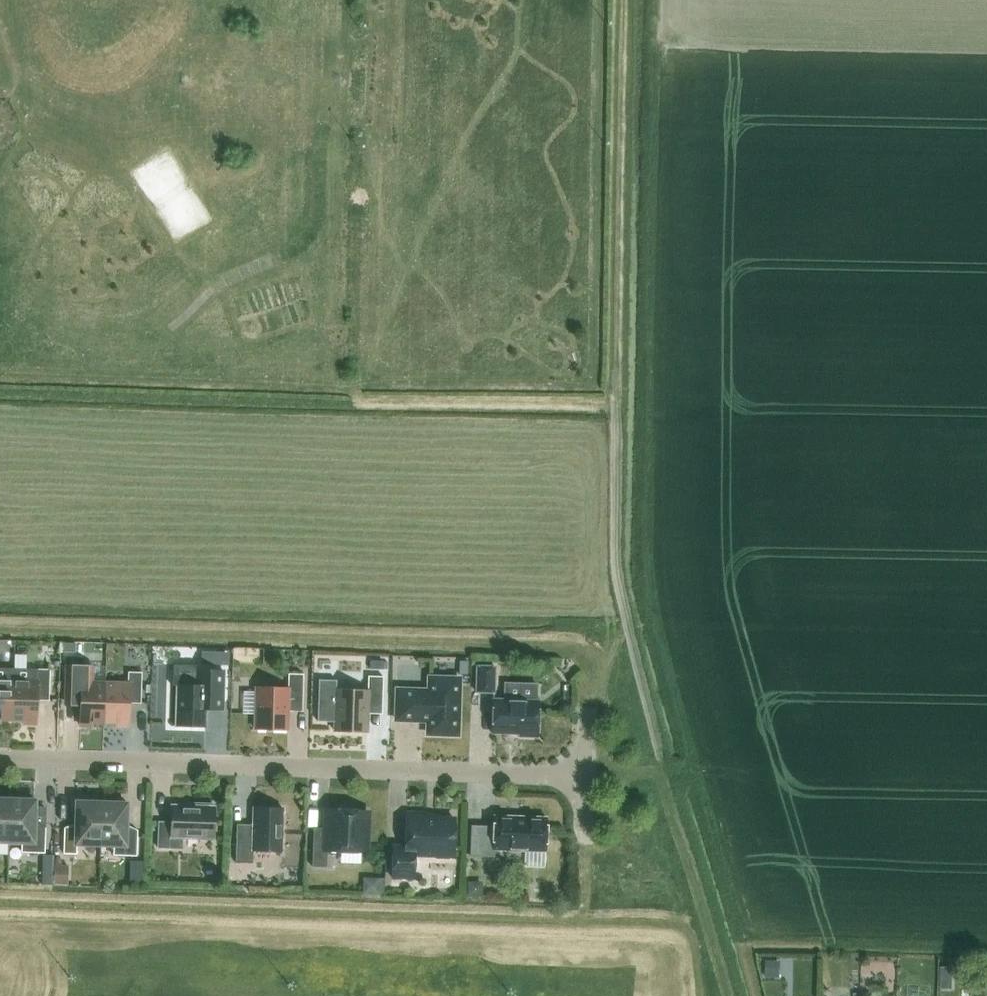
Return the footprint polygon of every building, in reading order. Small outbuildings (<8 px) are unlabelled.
[(62,643),(62,652),(71,652),(71,643),(62,643)] [(230,665),(230,652),(217,652),(217,665),(230,665)] [(371,656),(371,669),(383,669),(383,657),(371,656)] [(173,664),(173,686),(177,686),(176,725),(205,726),(206,700),(223,701),(224,670),(198,669),(198,665),(173,664)] [(104,723),(105,682),(93,681),(93,666),(66,665),(64,700),(80,701),(79,725),(92,725),(92,722),(104,723)] [(496,666),(477,665),(476,694),(495,695),(496,666)] [(13,679),(0,678),(1,668),(0,667),(0,722),(0,719),(12,719),(13,679)] [(13,679),(12,719),(23,720),(23,723),(36,723),(37,699),(48,700),(50,669),(27,668),(26,679),(13,679)] [(105,682),(104,723),(115,723),(115,726),(128,727),(129,702),(141,703),(142,672),(128,672),(128,683),(105,682)] [(256,687),(254,728),(288,729),(289,701),(303,702),(304,674),(288,673),(288,688),(256,687)] [(318,679),(317,719),(334,720),(334,730),(368,732),(369,704),(383,704),(384,676),(368,676),(368,691),(343,690),(343,680),(318,679)] [(397,689),(396,719),(428,721),(428,734),(458,735),(460,678),(428,677),(427,690),(397,689)] [(493,699),(492,733),(519,734),(519,737),(538,737),(539,700),(537,700),(538,684),(504,683),(504,699),(493,699)] [(10,800),(0,799),(0,840),(9,840),(10,800)] [(10,800),(9,840),(22,841),(21,852),(45,853),(45,826),(35,826),(36,800),(10,800)] [(100,843),(101,803),(77,802),(76,827),(64,827),(63,853),(76,854),(76,843),(100,843)] [(101,803),(100,843),(113,844),(113,855),(136,856),(137,830),(125,829),(126,804),(101,803)] [(213,838),(214,806),(212,806),(212,803),(199,803),(199,806),(171,805),(171,822),(158,822),(158,847),(182,848),(182,837),(213,838)] [(365,852),(366,812),(358,811),(355,807),(351,806),(344,805),(340,807),(336,811),(328,810),(327,842),(313,842),(312,867),(326,867),(327,850),(365,852)] [(282,851),(283,809),(253,808),(253,825),(252,837),(236,836),(235,863),(253,863),(253,850),(282,851)] [(454,855),(455,819),(426,818),(426,814),(406,813),(405,846),(393,846),(392,878),(413,878),(414,854),(454,855)] [(545,852),(547,817),(494,816),(494,827),(472,826),(471,856),(494,857),(495,850),(506,850),(506,856),(509,858),(517,859),(520,856),(521,851),(545,852)] [(42,856),(41,885),(52,886),(52,856),(42,856)] [(54,866),(53,886),(67,886),(67,866),(54,866)] [(364,877),(363,894),(384,894),(384,877),(364,877)] [(470,881),(469,896),(485,896),(486,881),(470,881)] [(764,961),(764,977),(777,977),(777,962),(764,961)] [(940,978),(940,989),(952,989),(953,978),(940,978)]
